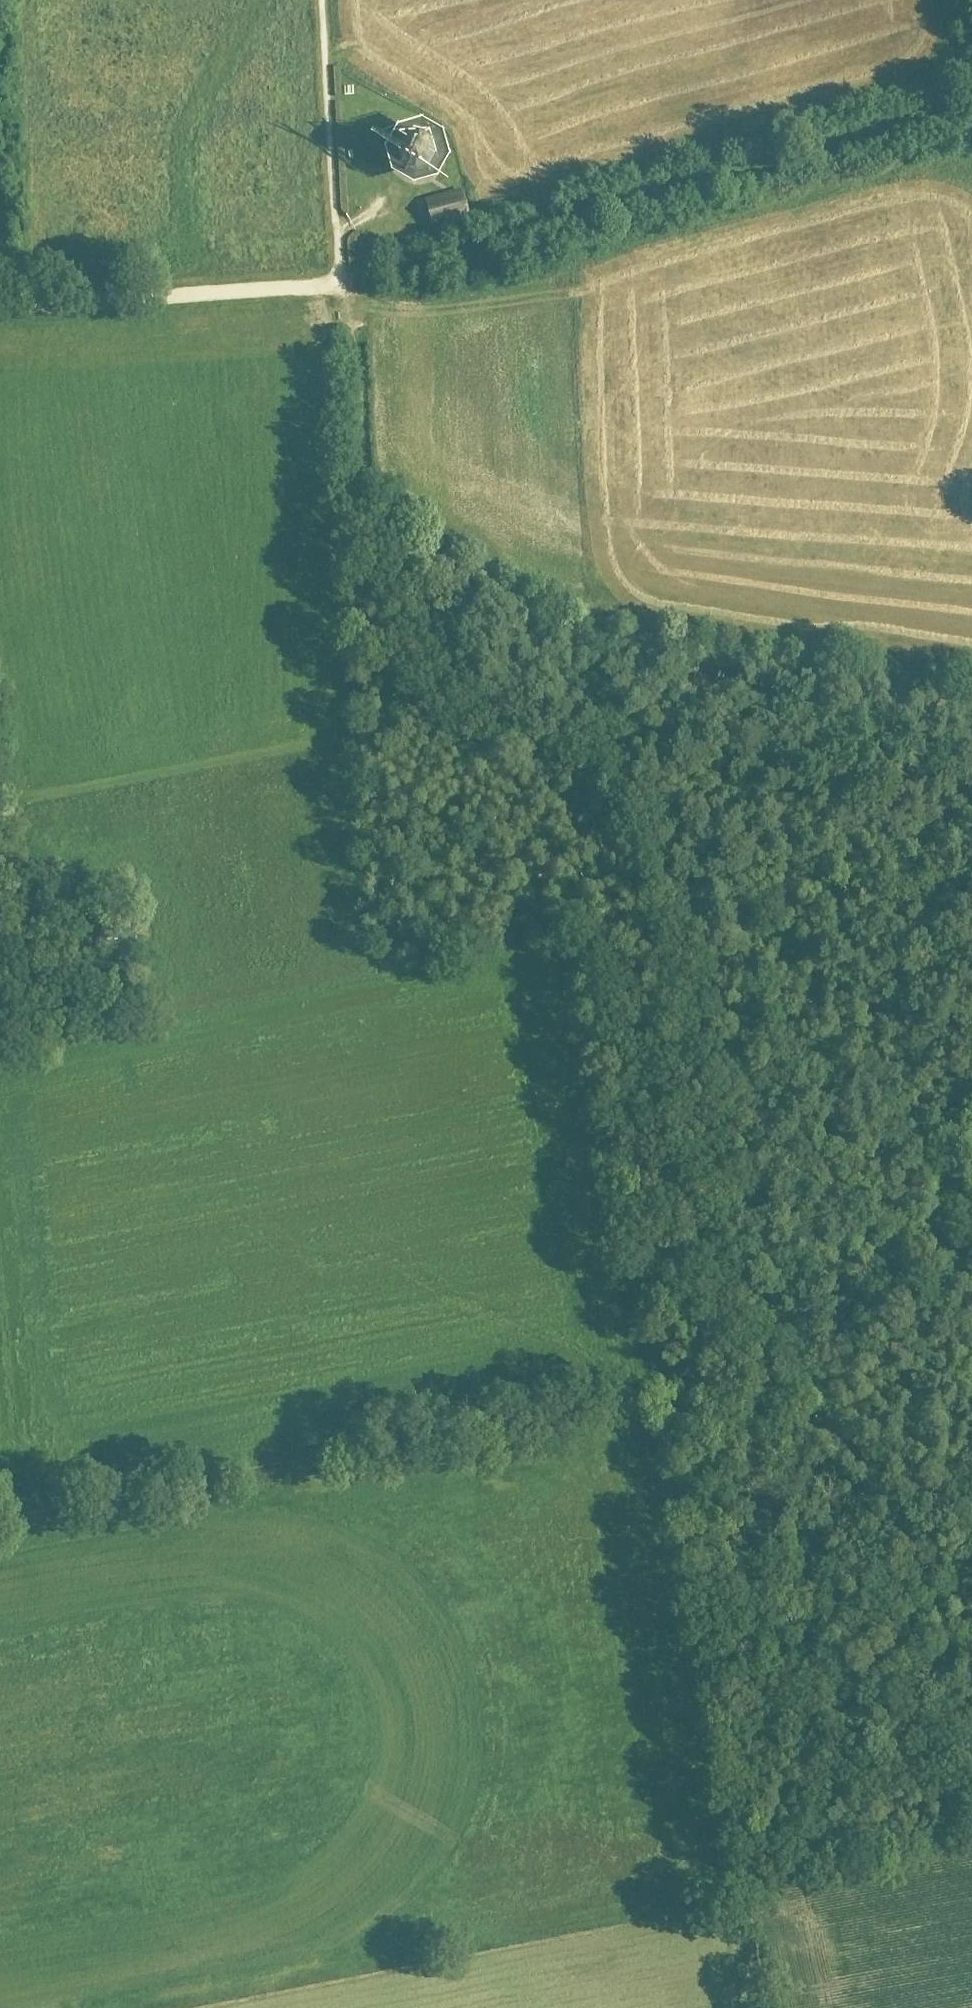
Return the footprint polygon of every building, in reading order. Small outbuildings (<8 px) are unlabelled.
[(395,151),(395,155),(397,155),(400,166),(398,167),(401,170),(402,168),(412,174),(412,176),(415,176),(415,175),(427,171),(428,173),(431,171),(429,169),(435,158),(437,158),(437,155),(435,155),(432,145),(433,143),(431,141),(430,142),(419,136),(419,134),(416,134),(416,137),(406,140),(405,138),(402,140),(403,142),(398,152),(395,151)] [(460,195),(428,204),(434,226),(466,217),(460,195)]
